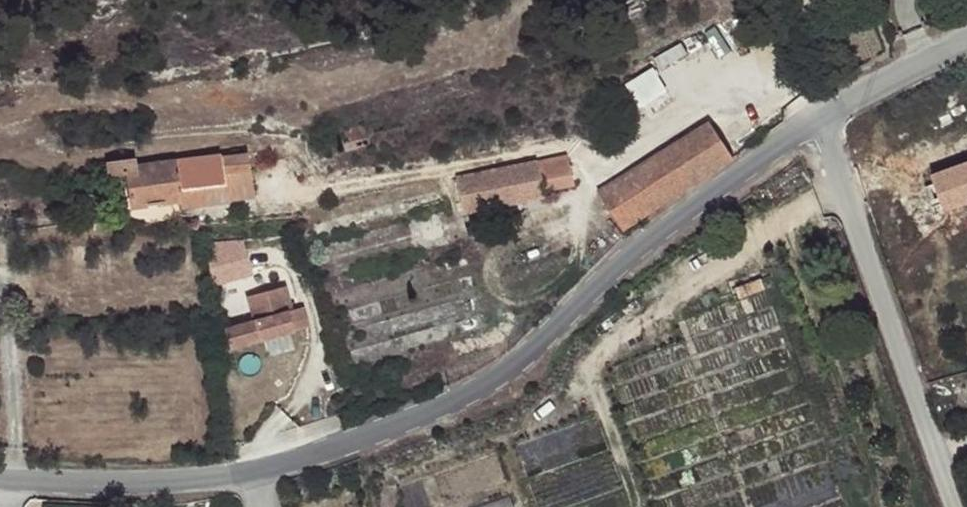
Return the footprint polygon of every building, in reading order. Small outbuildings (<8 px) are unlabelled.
[(643,107),(670,90),(655,65),(628,82),(643,107)] [(734,158),(733,157),(708,118),(599,190),(624,228),(734,158)] [(373,141),(368,120),(365,121),(342,126),(347,146),(373,141)] [(246,150),(151,163),(145,201),(179,196),(181,205),(226,198),(226,195),(254,194),(250,175),(246,150)] [(547,187),(575,181),(569,153),(451,177),(462,205),(477,202),(475,190),(545,175),(547,187)] [(131,206),(145,204),(145,201),(151,163),(132,166),(131,158),(107,161),(109,174),(125,172),(131,206)] [(930,173),(943,209),(966,201),(966,160),(930,173)] [(475,190),(477,202),(547,187),(545,175),(475,190)] [(212,239),(214,280),(252,278),(250,236),(212,239)] [(226,340),(290,326),(285,306),(289,306),(285,291),(248,299),(252,315),(222,322),(226,340)] [(351,475),(342,477),(343,488),(346,488),(348,496),(353,495),(350,487),(354,486),(351,475)]
